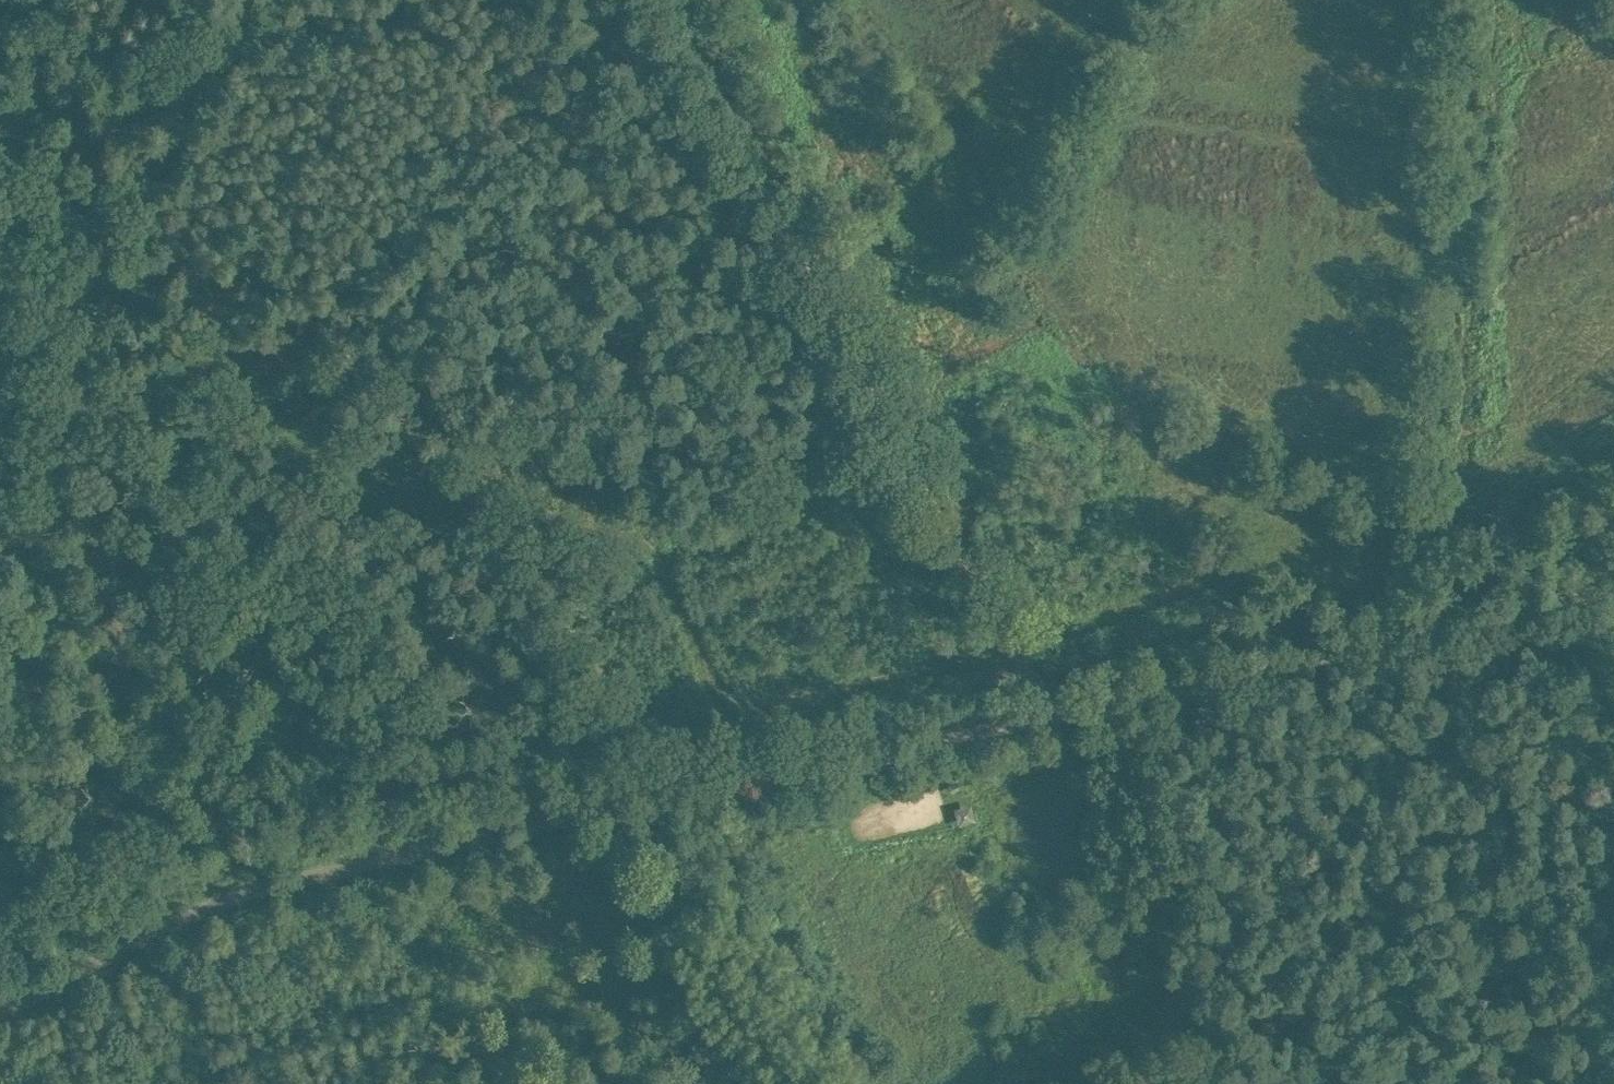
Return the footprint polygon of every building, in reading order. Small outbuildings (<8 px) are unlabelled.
[(962,824),(979,817),(973,802),(956,809),(962,824)]
